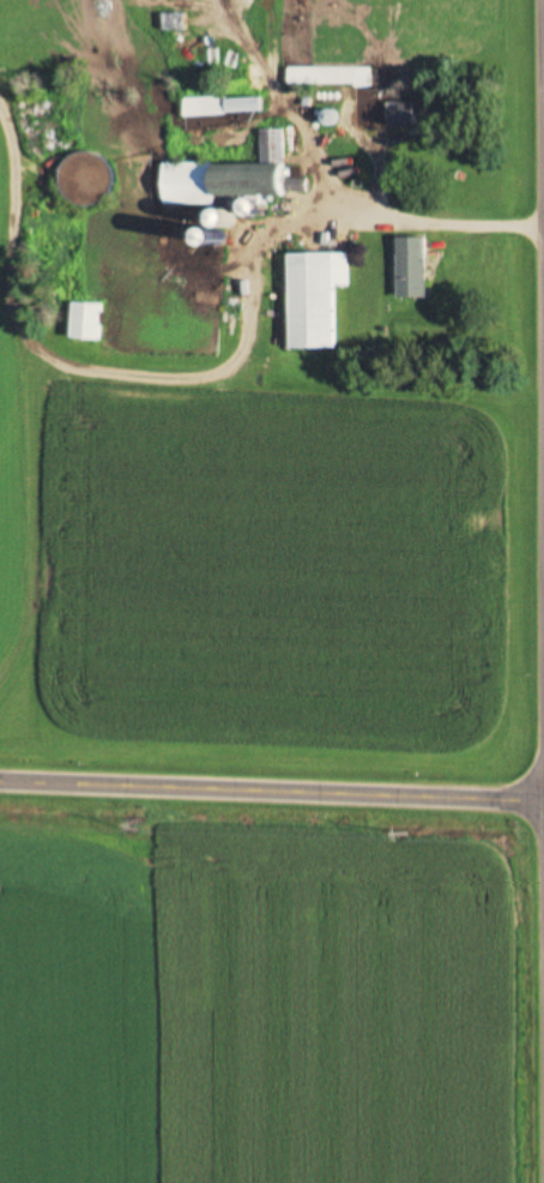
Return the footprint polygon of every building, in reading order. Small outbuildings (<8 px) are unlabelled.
[(354,68),(286,68),(286,84),(354,84),(354,68)] [(260,115),(260,98),(182,99),(182,116),(260,115)] [(413,102),(385,102),(385,128),(413,128),(413,102)] [(282,131),(259,131),(259,164),(161,165),(161,206),(213,205),(213,196),(283,196),(282,131)] [(243,202),(237,211),(246,216),(252,208),(243,202)] [(424,239),(396,239),(396,299),(424,299),(424,239)] [(288,350),(334,349),(333,286),(347,286),(347,254),(287,255),(288,350)] [(71,303),(69,340),(100,342),(102,305),(71,303)]
